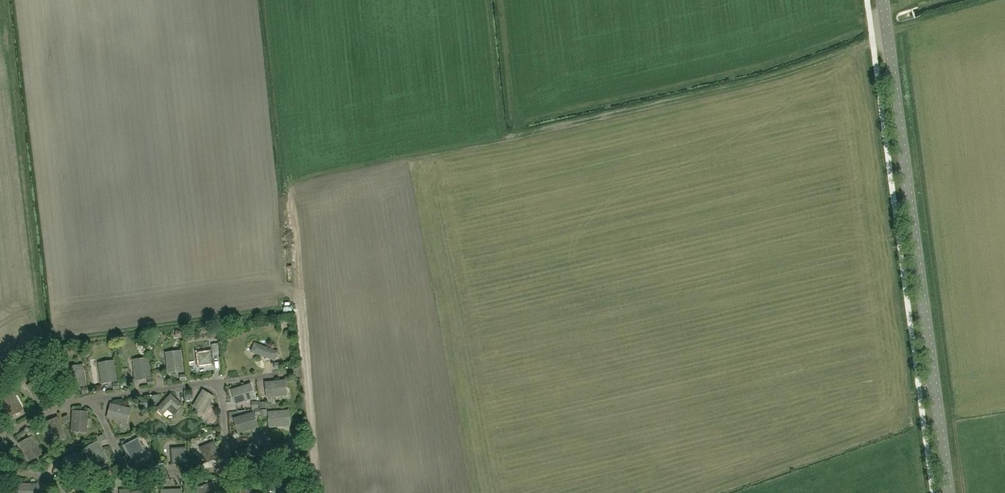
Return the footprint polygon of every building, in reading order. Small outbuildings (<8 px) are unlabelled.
[(255,343),(251,352),(275,361),(278,352),(255,343)] [(196,353),(198,367),(213,365),(211,351),(196,353)] [(181,356),(166,357),(168,373),(183,371),(181,356)] [(134,364),(135,380),(150,378),(148,363),(134,364)] [(114,365),(99,368),(102,383),(116,380),(114,365)] [(83,369),(69,372),(71,387),(85,385),(83,369)] [(281,381),(266,383),(268,397),(283,396),(281,381)] [(30,390),(38,403),(50,395),(42,382),(30,390)] [(250,385),(235,389),(239,403),(254,398),(250,385)] [(204,412),(213,397),(203,391),(194,406),(204,412)] [(157,409),(162,415),(168,410),(173,415),(182,406),(171,395),(157,409)] [(15,396),(2,403),(9,417),(22,409),(15,396)] [(123,422),(126,408),(111,405),(108,419),(123,422)] [(285,426),(284,411),(269,413),(270,427),(285,426)] [(73,412),(72,427),(86,428),(87,413),(73,412)] [(257,427),(253,413),(238,418),(242,432),(257,427)] [(57,419),(44,425),(51,439),(64,432),(57,419)] [(32,438),(19,444),(27,458),(39,451),(32,438)] [(124,446),(131,459),(144,452),(138,439),(124,446)] [(92,463),(105,456),(97,442),(85,450),(92,463)] [(214,443),(200,448),(206,462),(219,457),(214,443)] [(288,459),(286,444),(271,445),(272,460),(288,459)] [(4,455),(0,448),(0,464),(7,461),(6,459),(10,457),(8,452),(4,455)] [(187,463),(186,448),(171,449),(172,464),(187,463)] [(257,462),(254,448),(239,451),(242,465),(257,462)] [(62,459),(69,472),(82,466),(76,453),(62,459)] [(258,476),(242,479),(245,492),(247,492),(260,491),(258,476)] [(289,492),(289,478),(273,478),(274,492),(289,492)] [(216,482),(201,487),(204,492),(220,492),(216,482)] [(37,485),(21,484),(21,492),(37,492),(37,485)]
